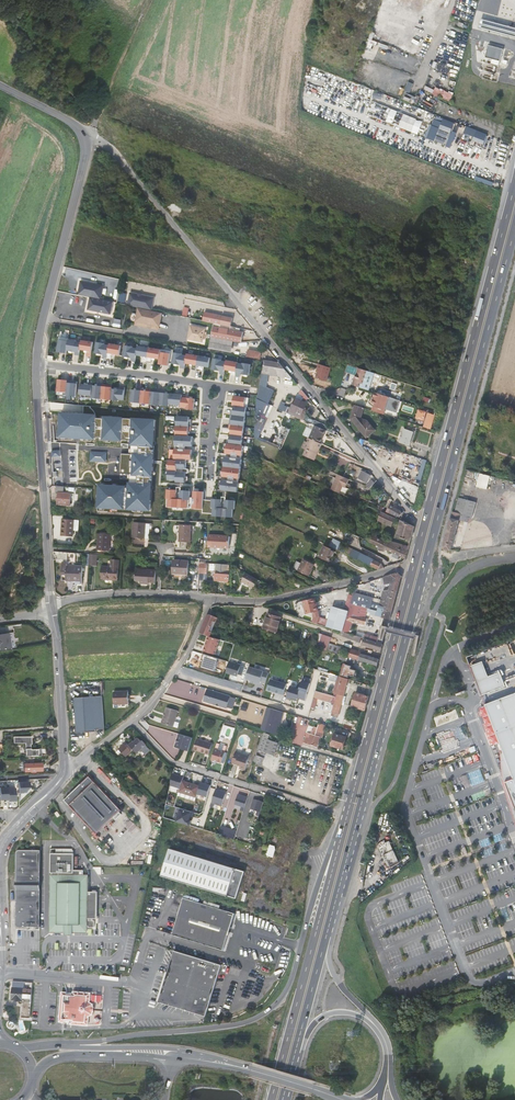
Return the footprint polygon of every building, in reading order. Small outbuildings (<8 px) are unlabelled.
[(479,27),(502,33),(514,37),(514,27),(504,24),(481,18),(479,27)] [(489,45),(486,57),(499,61),(503,48),(489,45)] [(427,87),(425,90),(450,102),(454,94),(436,86),(434,90),(427,87)] [(377,97),(386,101),(388,96),(379,92),(377,97)] [(419,134),(424,120),(385,107),(380,120),(419,134)] [(452,130),(455,122),(436,116),(433,125),(430,124),(425,138),(452,147),(457,132),(452,130)] [(466,126),(464,133),(474,137),(473,140),(484,144),(488,134),(466,126)] [(78,281),(76,295),(98,299),(101,286),(78,281)] [(118,301),(125,302),(127,293),(119,292),(118,301)] [(131,293),(128,306),(152,311),(155,298),(131,293)] [(112,302),(90,298),(89,303),(111,308),(112,302)] [(111,308),(89,303),(87,310),(110,315),(111,308)] [(163,314),(137,308),(135,322),(160,327),(163,314)] [(221,316),(204,312),(202,321),(213,323),(219,324),(221,316)] [(222,316),(220,324),(231,326),(232,318),(222,316)] [(204,327),(190,324),(187,338),(202,340),(204,327)] [(241,342),(243,332),(212,326),(211,337),(231,341),(241,342)] [(61,353),(66,354),(66,351),(68,339),(59,337),(56,352),(59,352),(60,350),(61,351),(61,353)] [(229,354),(231,341),(211,337),(208,350),(229,354)] [(76,341),(68,339),(66,351),(75,352),(74,355),(78,356),(79,350),(81,343),(76,342),(76,341)] [(81,343),(79,350),(87,351),(86,356),(90,357),(93,342),(81,340),(81,343)] [(107,358),(109,345),(104,344),(104,343),(96,342),(94,353),(103,355),(102,357),(107,358)] [(109,345),(107,358),(111,359),(112,354),(119,355),(121,345),(109,344),(109,345)] [(132,347),(124,345),(122,356),(131,358),(130,361),(135,361),(136,355),(137,348),(132,348),(132,347)] [(146,362),(149,348),(137,346),(137,348),(136,355),(143,357),(142,362),(146,362)] [(161,350),(149,348),(146,362),(151,363),(151,358),(159,359),(161,350)] [(161,350),(159,359),(158,364),(161,365),(161,363),(163,363),(163,365),(167,366),(170,351),(161,349),(161,350)] [(185,363),(186,355),(173,352),(172,364),(180,365),(179,368),(184,369),(185,363)] [(195,370),(198,356),(186,354),(186,355),(185,363),(192,365),(191,370),(195,370)] [(210,358),(198,356),(195,370),(200,371),(201,366),(204,367),(208,367),(210,358)] [(224,370),(226,362),(221,361),(221,360),(213,358),(211,369),(219,371),(219,374),(223,375),(224,370)] [(279,363),(264,359),(261,373),(289,378),(289,380),(292,380),(292,378),(286,369),(279,363)] [(231,375),(235,376),(237,363),(237,362),(226,360),(226,362),(224,370),(231,371),(231,375)] [(242,364),(237,363),(235,376),(239,377),(240,374),(248,375),(250,364),(242,363),(242,364)] [(318,368),(315,377),(326,380),(330,368),(317,364),(316,368),(318,368)] [(373,373),(358,368),(355,377),(354,379),(353,379),(351,385),(359,388),(361,384),(362,384),(365,375),(372,377),(373,373)] [(65,396),(67,380),(62,380),(62,382),(60,382),(61,380),(58,379),(56,395),(65,396)] [(72,381),(67,380),(65,396),(75,396),(76,384),(71,383),(72,381)] [(84,397),(91,398),(92,385),(80,384),(79,395),(84,395),(84,397)] [(92,385),(91,398),(100,399),(102,384),(97,384),(97,386),(92,385)] [(102,384),(100,399),(110,400),(111,389),(111,387),(106,387),(107,385),(102,384)] [(269,419),(272,388),(259,386),(255,418),(269,419)] [(120,390),(111,389),(110,400),(118,401),(118,400),(123,400),(124,387),(120,387),(120,390)] [(141,391),(141,388),(136,388),(136,390),(131,390),(130,402),(139,403),(141,391)] [(141,391),(139,403),(149,404),(150,391),(150,389),(146,389),(146,391),(141,391)] [(150,391),(149,404),(159,405),(160,390),(156,390),(155,392),(150,391)] [(165,391),(160,390),(159,405),(168,406),(168,404),(170,394),(165,393),(165,391)] [(309,398),(302,390),(299,392),(306,401),(309,398)] [(368,409),(384,414),(385,409),(384,408),(388,396),(374,392),(373,396),(369,397),(367,402),(370,405),(368,409)] [(182,395),(170,394),(168,404),(174,405),(173,407),(180,408),(182,395)] [(182,395),(180,408),(185,408),(185,409),(193,410),(194,399),(186,398),(186,395),(182,394),(182,395)] [(248,398),(233,396),(233,401),(235,401),(235,403),(232,402),(232,405),(233,405),(246,407),(247,407),(248,398)] [(292,408),(290,407),(287,413),(300,419),(307,404),(296,399),(292,408)] [(246,407),(233,405),(233,410),(231,410),(230,415),(232,415),(245,417),(246,407)] [(363,408),(355,405),(351,417),(357,419),(360,419),(363,408)] [(245,417),(232,415),(232,420),(229,420),(229,424),(244,426),(245,417)] [(176,416),(175,426),(190,427),(191,422),(189,422),(189,417),(176,416)] [(321,443),(327,431),(328,431),(329,427),(315,421),(313,425),(315,425),(309,438),(310,438),(321,443)] [(369,426),(357,422),(356,425),(365,436),(373,430),(369,426)] [(494,422),(490,435),(501,438),(504,425),(494,422)] [(244,426),(229,424),(228,429),(230,429),(230,434),(242,436),(244,426)] [(190,431),(190,427),(175,426),(175,436),(188,436),(188,431),(190,431)] [(403,435),(400,442),(409,445),(413,432),(405,429),(404,434),(403,435)] [(241,446),(242,436),(230,434),(229,439),(227,439),(226,444),(241,446)] [(188,436),(175,436),(174,445),(187,446),(192,446),(192,437),(188,436)] [(321,443),(310,438),(308,442),(306,441),(305,441),(302,448),(306,449),(304,454),(309,456),(309,458),(313,460),(316,454),(313,452),(314,449),(319,451),(322,444),(321,443)] [(241,446),(226,444),(225,449),(225,453),(230,454),(242,456),(243,446),(241,446)] [(186,450),(174,449),(174,459),(177,459),(186,459),(191,460),(192,450),(186,450)] [(239,479),(241,459),(230,458),(227,457),(226,463),(224,462),(223,471),(222,476),(227,477),(239,479)] [(168,460),(167,480),(176,480),(176,482),(185,482),(185,473),(183,472),(176,472),(177,469),(183,469),(185,469),(186,459),(177,459),(177,461),(168,460)] [(296,470),(295,473),(311,480),(311,479),(312,477),(296,470)] [(367,483),(371,476),(362,471),(358,478),(367,483)] [(480,473),(479,480),(477,487),(487,489),(491,476),(480,473)] [(338,475),(332,489),(340,493),(343,487),(346,488),(349,480),(338,475)] [(239,482),(227,481),(222,480),(220,490),(237,492),(239,482)] [(370,488),(375,483),(372,480),(366,486),(370,488)] [(71,494),(63,493),(63,487),(57,486),(56,493),(58,493),(57,505),(69,506),(71,494)] [(167,489),(166,507),(189,508),(189,496),(190,491),(180,490),(180,493),(179,499),(176,499),(176,493),(177,490),(167,489)] [(193,496),(192,509),(202,509),(202,513),(212,514),(213,500),(212,500),(203,500),(203,492),(193,491),(193,496)] [(461,513),(459,519),(468,521),(469,518),(472,519),(477,501),(459,496),(455,511),(461,513)] [(357,498),(356,500),(382,512),(384,507),(360,497),(360,499),(357,498)] [(212,500),(213,500),(212,514),(212,516),(232,517),(233,509),(234,509),(235,500),(225,500),(225,502),(224,508),(221,508),(221,502),(222,499),(212,499),(212,500)] [(402,513),(400,511),(390,505),(387,510),(385,513),(396,518),(397,516),(399,517),(402,513)] [(443,547),(451,549),(459,519),(461,513),(455,511),(453,511),(443,547)] [(396,522),(400,523),(401,520),(396,518),(385,513),(382,512),(378,520),(392,526),(395,520),(397,521),(396,522)] [(62,529),(63,529),(63,537),(73,538),(74,520),(63,520),(62,529)] [(404,522),(401,520),(400,523),(397,537),(411,541),(414,526),(412,525),(404,522)] [(132,538),(148,538),(148,523),(133,522),(132,538)] [(180,542),(191,543),(192,526),(181,525),(180,542)] [(386,539),(385,541),(375,537),(376,534),(373,533),(370,542),(377,545),(379,546),(378,549),(384,552),(385,549),(393,553),(399,556),(406,559),(409,546),(403,545),(391,541),(386,539)] [(98,550),(110,551),(111,534),(99,534),(98,550)] [(208,546),(228,548),(229,536),(208,535),(208,546)] [(331,556),(334,550),(325,546),(320,557),(327,560),(329,555),(331,556)] [(353,549),(351,555),(358,558),(361,553),(353,549)] [(366,555),(361,553),(358,558),(363,561),(363,562),(379,570),(384,568),(381,563),(373,560),(374,559),(366,556),(366,555)] [(97,562),(98,555),(90,554),(90,559),(90,562),(97,562)] [(309,576),(315,565),(304,559),(302,563),(298,570),(298,571),(309,576)] [(112,560),(112,567),(102,566),(101,579),(118,580),(119,560),(112,560)] [(188,576),(189,562),(174,561),(173,575),(188,576)] [(293,568),(298,570),(302,563),(297,561),(293,568)] [(83,583),(84,567),(74,566),(74,568),(68,567),(68,563),(63,563),(62,573),(67,574),(67,580),(77,581),(77,583),(83,583)] [(228,574),(228,565),(211,563),(211,567),(210,569),(211,570),(216,570),(215,580),(230,581),(230,574),(228,574)] [(156,583),(156,570),(136,569),(135,579),(141,579),(140,583),(149,584),(149,582),(156,583)] [(354,593),(353,596),(349,595),(348,598),(345,608),(347,609),(346,610),(344,610),(333,606),(329,620),(319,617),(317,624),(327,627),(341,631),(343,632),(348,633),(352,621),(366,625),(368,619),(365,618),(368,609),(375,610),(373,615),(390,619),(392,611),(397,590),(399,581),(402,570),(400,570),(397,571),(383,575),(384,582),(391,582),(389,588),(382,589),(381,600),(354,593)] [(254,588),(258,580),(247,573),(242,581),(254,588)] [(316,605),(315,598),(303,601),(306,614),(314,613),(319,612),(317,605),(316,605)] [(281,618),(268,613),(264,628),(268,629),(276,632),(277,632),(281,618)] [(208,636),(210,637),(217,620),(218,617),(211,615),(205,635),(208,636)] [(343,632),(341,631),(340,635),(351,639),(352,634),(348,633),(343,632)] [(11,647),(9,633),(0,634),(0,649),(11,647)] [(315,647),(327,651),(329,644),(331,638),(319,633),(315,647)] [(362,637),(352,634),(351,639),(360,642),(362,637)] [(204,651),(215,655),(220,639),(210,637),(208,636),(204,651)] [(383,644),(364,638),(363,645),(381,651),(383,644)] [(327,651),(339,654),(341,648),(329,644),(327,651)] [(355,659),(359,660),(361,654),(361,653),(349,649),(347,657),(355,659)] [(200,667),(215,672),(219,658),(204,654),(200,667)] [(359,660),(377,666),(379,660),(361,654),(359,660)] [(354,664),(355,659),(347,657),(340,655),(338,659),(354,664)] [(482,694),(505,686),(500,671),(488,675),(486,669),(483,660),(470,665),(474,673),(482,694)] [(226,673),(238,676),(239,674),(242,675),(245,666),(229,661),(226,673)] [(341,675),(349,677),(349,675),(355,676),(357,671),(351,669),(352,666),(344,664),(341,675)] [(266,683),(269,673),(249,667),(246,679),(260,683),(261,681),(266,683)] [(338,717),(349,679),(331,673),(329,678),(329,680),(337,682),(334,691),(336,692),(334,696),(337,697),(332,715),(338,717)] [(267,690),(284,695),(287,684),(270,679),(267,690)] [(299,689),(290,686),(286,698),(291,700),(291,698),(298,700),(298,698),(306,700),(310,683),(302,681),(299,689)] [(207,689),(204,701),(216,705),(217,704),(219,704),(219,706),(227,708),(228,707),(231,697),(231,696),(207,689)] [(130,692),(115,692),(115,704),(130,704),(130,692)] [(369,697),(356,693),(352,706),(365,710),(369,697)] [(486,705),(500,742),(504,751),(514,779),(505,782),(514,808),(514,693),(486,705)] [(105,729),(103,696),(95,696),(95,694),(91,694),(92,697),(76,697),(79,732),(98,731),(98,729),(105,729)] [(231,697),(228,707),(233,709),(236,698),(231,697)] [(264,725),(270,705),(268,705),(260,729),(262,729),(277,734),(279,730),(264,725)] [(285,710),(270,705),(264,725),(279,730),(285,710)] [(178,710),(167,707),(164,719),(163,719),(162,723),(174,726),(178,710)] [(448,718),(449,721),(458,719),(456,711),(434,717),(435,722),(437,721),(437,724),(443,723),(442,720),(448,718)] [(232,720),(223,717),(221,723),(230,726),(232,720)] [(324,733),(326,725),(319,723),(317,731),(324,733)] [(177,746),(180,747),(188,749),(191,736),(181,733),(177,746)] [(274,755),(278,743),(268,739),(269,736),(270,735),(264,733),(262,737),(258,750),(274,755)] [(304,743),(317,747),(320,737),(313,735),(311,734),(310,738),(306,737),(304,743)] [(342,749),(346,738),(335,734),(331,745),(342,749)] [(13,742),(25,742),(25,756),(30,756),(30,755),(41,754),(40,749),(30,749),(30,743),(31,743),(31,736),(13,736),(13,742)] [(136,743),(133,745),(139,751),(147,743),(143,740),(143,741),(139,738),(135,742),(136,743)] [(213,744),(197,739),(194,748),(198,749),(198,751),(209,755),(213,744)] [(215,749),(225,752),(227,748),(228,746),(227,745),(226,745),(225,745),(220,744),(220,743),(217,742),(215,749)] [(114,745),(111,748),(116,754),(120,751),(114,745)] [(225,752),(215,749),(212,760),(223,763),(227,753),(225,752)] [(246,770),(250,756),(236,752),(232,763),(241,766),(240,768),(246,770)] [(257,755),(254,763),(261,765),(264,758),(257,755)] [(24,763),(25,771),(29,771),(29,772),(34,772),(34,771),(42,771),(42,763),(24,763)] [(137,780),(129,772),(125,777),(133,785),(137,780)] [(171,786),(180,788),(183,781),(184,777),(174,774),(171,786)] [(89,783),(68,802),(98,835),(124,812),(95,780),(96,778),(94,775),(87,781),(89,783)] [(30,787),(30,781),(19,782),(19,792),(24,792),(30,787)] [(197,797),(200,786),(194,784),(194,785),(192,784),(183,781),(180,788),(179,792),(196,797),(197,797)] [(1,799),(8,799),(8,788),(8,787),(0,787),(1,799)] [(9,800),(17,800),(16,787),(8,788),(8,799),(9,800)] [(222,806),(226,794),(215,791),(212,803),(210,806),(214,808),(215,804),(222,806)] [(196,797),(179,792),(178,796),(195,801),(196,797)] [(244,811),(247,800),(237,796),(235,804),(241,806),(240,810),(244,811)] [(259,816),(264,803),(256,800),(253,809),(257,811),(256,815),(259,816)] [(190,819),(192,812),(180,808),(176,821),(190,825),(191,820),(190,819)] [(259,840),(265,841),(268,829),(263,827),(259,840)] [(379,847),(381,851),(386,848),(388,853),(394,850),(390,842),(379,847)] [(266,855),(273,857),(276,849),(275,848),(275,846),(270,845),(266,855)] [(483,850),(485,856),(493,854),(491,847),(483,850)] [(237,898),(245,871),(203,858),(170,848),(162,876),(188,884),(237,898)] [(386,848),(381,851),(386,861),(387,861),(389,866),(399,861),(394,850),(388,853),(386,848)] [(73,849),(50,849),(50,874),(51,874),(51,877),(50,933),(89,934),(89,926),(90,926),(90,927),(96,927),(96,921),(95,921),(95,919),(99,919),(98,892),(88,892),(88,877),(84,877),(84,871),(73,871),(73,855),(73,849)] [(18,927),(40,928),(40,851),(19,851),(16,852),(16,924),(18,927)] [(261,903),(267,905),(270,893),(265,892),(261,903)] [(248,902),(259,905),(261,900),(249,897),(248,902)] [(184,898),(172,934),(223,949),(229,932),(234,914),(227,912),(184,898)] [(188,956),(174,951),(168,969),(160,998),(158,1002),(205,1017),(221,966),(188,956)] [(21,1018),(30,1018),(33,983),(12,982),(11,994),(23,995),(21,1018)] [(90,1003),(91,993),(73,992),(73,993),(61,992),(59,1023),(67,1023),(67,1025),(88,1026),(89,1017),(92,1015),(93,1005),(90,1003)]
